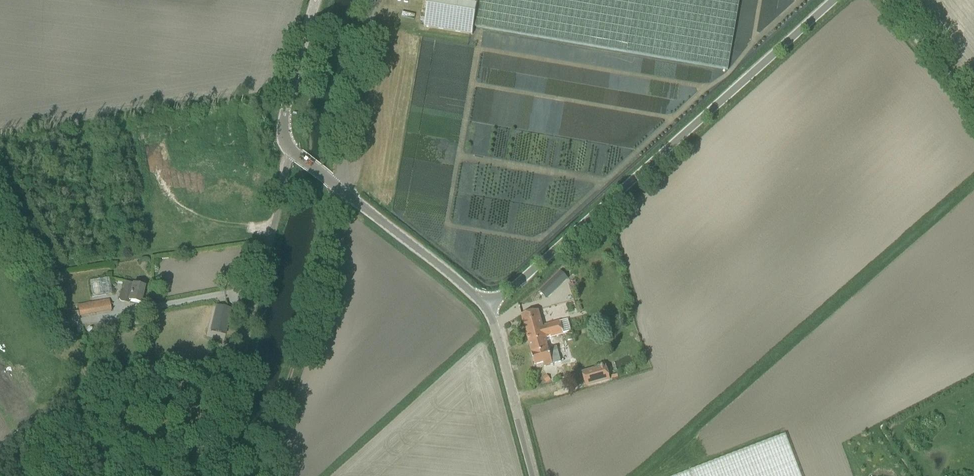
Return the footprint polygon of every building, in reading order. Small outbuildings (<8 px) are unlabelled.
[(424,27),(472,35),(477,5),(459,2),(459,0),(429,0),(424,27)] [(728,70),(739,0),(480,0),(475,27),(728,70)] [(558,266),(552,271),(559,278),(564,273),(558,266)] [(90,280),(91,295),(109,294),(108,279),(90,280)] [(549,287),(542,280),(537,284),(544,292),(549,287)] [(129,301),(141,304),(145,287),(125,282),(123,292),(120,294),(119,299),(121,302),(128,304),(129,301)] [(109,300),(78,305),(80,316),(111,311),(109,300)] [(211,330),(226,334),(231,309),(217,306),(211,330)] [(539,310),(521,315),(529,342),(546,338),(551,337),(572,331),(569,319),(543,326),(539,310)] [(546,338),(529,342),(535,365),(543,363),(544,367),(561,362),(557,347),(554,348),(551,337),(546,338)] [(602,370),(601,367),(582,372),(586,385),(610,379),(607,368),(602,370)] [(786,434),(676,475),(801,475),(786,434)]
